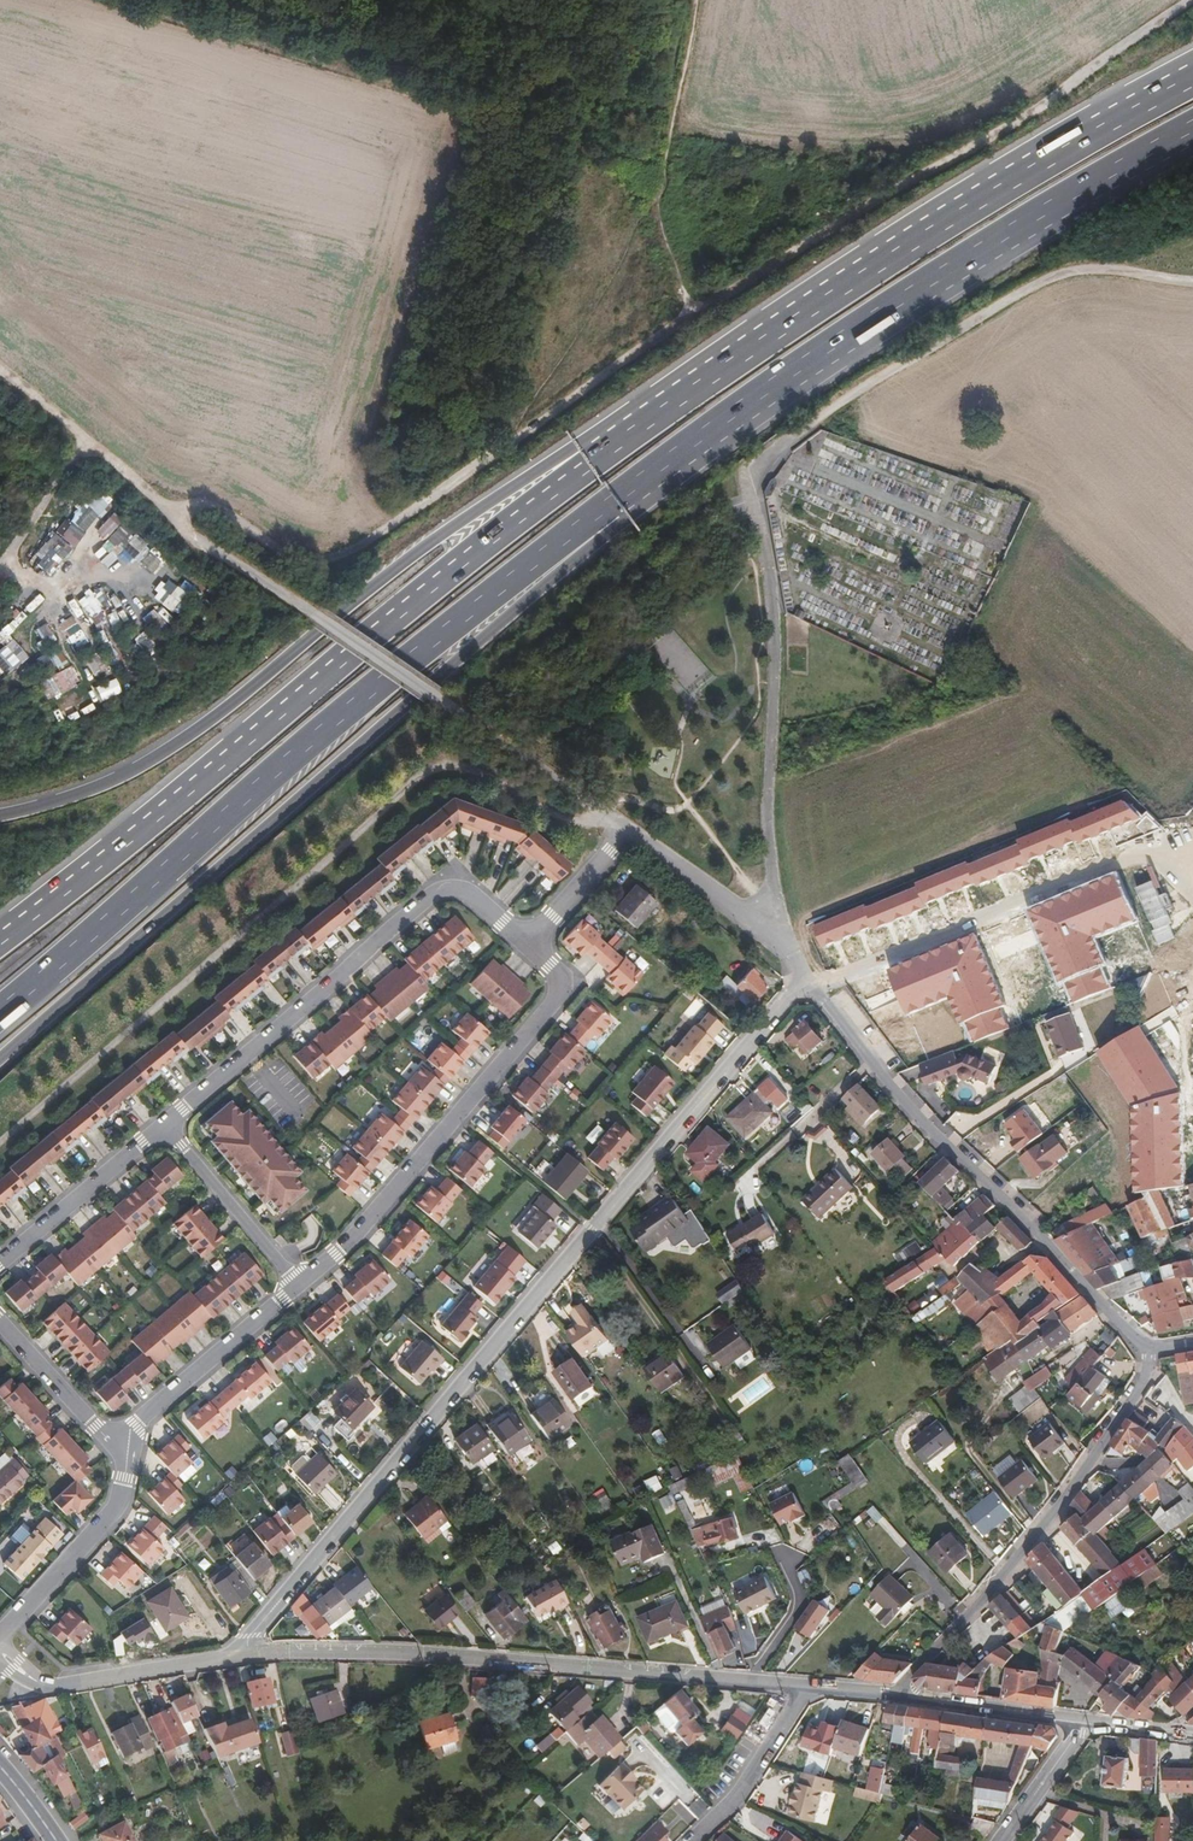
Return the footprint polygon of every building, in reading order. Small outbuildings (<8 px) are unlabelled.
[(121,545),(129,532),(116,525),(108,538),(121,545)] [(1006,527),(1000,536),(1007,540),(1013,531),(1006,527)] [(126,546),(139,553),(145,541),(132,534),(126,546)] [(173,588),(164,605),(180,613),(188,596),(173,588)] [(705,730),(710,724),(704,719),(699,726),(705,730)] [(456,820),(452,798),(439,809),(452,823),(456,820)] [(463,822),(469,805),(452,798),(456,820),(463,822)] [(865,902),(816,924),(824,946),(863,933),(870,929),(872,932),(893,924),(916,915),(930,909),(928,904),(942,899),(965,889),(974,885),(976,888),(1003,878),(1030,867),(1030,863),(1044,856),(1073,842),(1077,845),(1137,816),(1125,802),(1074,823),(1071,819),(1021,841),(1021,844),(971,866),(970,861),(911,886),(912,891),(869,907),(865,902)] [(488,831),(494,813),(469,805),(463,822),(461,826),(479,832),(481,829),(488,831)] [(455,826),(452,823),(439,809),(418,826),(431,840),(437,836),(440,839),(455,826)] [(514,840),(520,823),(494,813),(488,831),(487,836),(504,842),(505,838),(514,840)] [(516,841),(525,825),(520,823),(514,840),(516,841)] [(409,856),(415,851),(418,854),(432,842),(431,840),(418,826),(417,824),(396,841),(409,856)] [(518,844),(531,830),(525,825),(516,841),(518,844)] [(551,848),(531,830),(518,844),(515,847),(530,860),(533,857),(538,862),(551,848)] [(405,865),(402,862),(409,856),(396,841),(375,859),(379,864),(391,877),(401,869),(405,865)] [(571,865),(551,848),(538,862),(544,867),(541,870),(555,882),(571,865)] [(381,893),(385,890),(395,882),(391,877),(379,864),(359,880),(372,895),(378,890),(381,893)] [(1139,921),(1120,871),(1033,910),(1062,987),(1067,986),(1074,1002),(1113,986),(1102,939),(1139,921)] [(354,916),(368,904),(366,901),(372,895),(359,880),(338,898),(354,916)] [(656,902),(636,884),(614,910),(635,927),(656,902)] [(354,916),(338,898),(318,915),(330,929),(337,924),(339,927),(354,916)] [(324,935),(330,929),(318,915),(297,932),(308,945),(312,950),(327,938),(324,935)] [(473,938),(455,916),(438,930),(456,952),(473,938)] [(598,937),(599,935),(582,919),(564,939),(563,939),(581,955),(585,950),(598,962),(610,948),(598,937)] [(308,945),(297,932),(293,927),(272,944),(285,959),(291,953),(294,957),(308,945)] [(456,952),(438,930),(421,944),(439,966),(456,952)] [(1007,1005),(979,934),(891,970),(912,1016),(954,1001),(973,1042),(1012,1025),(1007,1005)] [(282,967),(279,964),(285,959),(272,944),(252,960),(252,961),(254,963),(267,979),(268,979),(282,967)] [(439,966),(421,944),(404,959),(407,963),(422,981),(439,966)] [(642,974),(624,958),(623,959),(610,948),(598,962),(610,973),(606,978),(624,994),(642,974)] [(489,1001),(512,975),(505,969),(501,965),(499,967),(491,960),(469,984),(489,1001)] [(263,987),(260,984),(267,979),(254,963),(233,981),(249,999),(258,991),(263,987)] [(398,970),(396,967),(392,971),(385,977),(408,1004),(428,988),(422,981),(407,963),(398,970)] [(766,986),(756,977),(759,974),(752,968),(736,986),(753,1001),(766,986)] [(1190,1014),(1192,1007),(1192,989),(1150,973),(1142,995),(1190,1014)] [(524,985),(519,981),(512,975),(489,1001),(508,1018),(530,994),(522,987),(524,985)] [(385,977),(378,983),(374,986),(376,989),(368,996),(385,1016),(389,1021),(408,1004),(385,977)] [(751,1003),(723,979),(719,983),(747,1008),(751,1003)] [(235,1010),(239,1007),(249,999),(233,981),(213,997),(216,1001),(226,1012),(232,1007),(235,1010)] [(385,1016),(368,996),(366,994),(349,1009),(368,1031),(385,1016)] [(225,1024),(222,1021),(229,1015),(226,1012),(216,1001),(195,1018),(211,1036),(225,1024)] [(596,1038),(612,1019),(591,1001),(575,1020),(578,1023),(567,1036),(582,1048),(592,1035),(596,1038)] [(349,1008),(341,1015),(338,1018),(340,1021),(332,1028),(353,1052),(372,1036),(368,1031),(349,1009),(349,1008)] [(1046,1018),(1063,1012),(1062,1008),(1045,1015),(1046,1018)] [(488,1032),(466,1013),(452,1030),(461,1039),(456,1045),(469,1055),(488,1032)] [(694,1065),(714,1042),(711,1039),(722,1025),(707,1013),(696,1027),(694,1026),(675,1049),(694,1065)] [(1084,1049),(1070,1014),(1047,1023),(1060,1058),(1084,1049)] [(211,1036),(195,1018),(174,1034),(187,1049),(193,1044),(197,1048),(211,1036)] [(823,1041),(808,1022),(796,1031),(812,1050),(823,1041)] [(321,1032),(317,1035),(311,1040),(310,1041),(329,1064),(334,1068),(353,1052),(332,1028),(324,1035),(321,1032)] [(1185,1090),(1143,1029),(1100,1057),(1135,1109),(1137,1194),(1161,1189),(1185,1185),(1185,1090)] [(164,1063),(170,1058),(173,1061),(187,1049),(174,1034),(172,1031),(151,1048),(164,1063)] [(570,1069),(585,1051),(582,1048),(567,1036),(564,1033),(549,1052),(552,1054),(541,1067),(555,1079),(566,1066),(570,1069)] [(329,1064),(310,1041),(293,1056),(312,1078),(329,1064)] [(448,1079),(469,1055),(456,1045),(450,1051),(441,1043),(426,1060),(436,1068),(448,1079)] [(146,1084),(160,1072),(158,1069),(164,1063),(151,1048),(131,1065),(146,1084)] [(996,1067),(970,1055),(958,1060),(954,1051),(920,1064),(923,1073),(922,1073),(927,1085),(961,1071),(961,1074),(962,1076),(965,1080),(969,1080),(973,1077),(989,1084),(996,1067)] [(646,1115),(675,1081),(655,1064),(632,1091),(638,1096),(632,1103),(646,1115)] [(132,1096),(146,1084),(131,1065),(110,1082),(123,1097),(129,1092),(132,1096)] [(428,1102),(448,1079),(436,1068),(430,1075),(421,1067),(406,1084),(428,1102)] [(545,1092),(555,1079),(541,1067),(531,1080),(528,1077),(512,1095),(533,1112),(548,1094),(545,1092)] [(123,1097),(110,1082),(90,1099),(90,1101),(92,1102),(105,1118),(120,1106),(117,1102),(123,1097)] [(428,1102),(406,1084),(391,1101),(401,1109),(396,1115),(408,1126),(428,1102)] [(883,1108),(860,1084),(844,1098),(851,1107),(848,1109),(855,1116),(864,1125),(883,1108)] [(746,1136),(773,1112),(764,1103),(755,1093),(728,1118),(746,1136)] [(92,1130),(96,1127),(106,1119),(105,1118),(92,1102),(90,1101),(70,1117),(83,1132),(89,1127),(92,1130)] [(298,1171),(284,1154),(257,1122),(246,1110),(241,1114),(229,1101),(204,1123),(215,1136),(210,1141),(262,1202),(267,1198),(278,1212),(304,1190),(293,1176),(298,1171)] [(957,1113),(945,1101),(937,1109),(949,1121),(957,1113)] [(1022,1152),(1046,1133),(1028,1110),(1006,1124),(1022,1152)] [(388,1149),(408,1126),(396,1115),(390,1122),(380,1113),(366,1130),(388,1149)] [(83,1132),(70,1117),(49,1134),(65,1152),(75,1144),(79,1141),(77,1137),(83,1132)] [(616,1159),(634,1137),(616,1122),(598,1144),(599,1145),(588,1158),(602,1170),(613,1157),(616,1159)] [(689,1153),(694,1158),(701,1163),(704,1166),(708,1169),(715,1161),(729,1145),(710,1128),(689,1153)] [(388,1149),(366,1130),(351,1148),(361,1156),(355,1162),(368,1173),(388,1149)] [(65,1152),(49,1134),(29,1151),(41,1166),(48,1161),(50,1164),(65,1152)] [(1037,1177),(1068,1155),(1054,1135),(1022,1159),(1037,1177)] [(905,1157),(890,1139),(874,1154),(889,1171),(905,1157)] [(481,1165),(492,1152),(478,1141),(467,1154),(464,1151),(449,1169),(470,1187),(485,1168),(481,1165)] [(36,1171),(41,1166),(29,1151),(8,1168),(10,1170),(24,1186),(38,1174),(36,1171)] [(348,1196),(368,1173),(355,1162),(346,1154),(331,1171),(341,1179),(335,1185),(348,1196)] [(564,1199),(588,1171),(567,1154),(543,1182),(564,1199)] [(159,1195),(182,1175),(166,1157),(151,1170),(154,1174),(147,1180),(159,1195)] [(942,1188),(960,1171),(947,1159),(944,1161),(920,1183),(944,1208),(953,1200),(942,1188)] [(720,1165),(715,1161),(708,1169),(704,1166),(701,1168),(698,1166),(694,1171),(705,1182),(720,1165)] [(16,1197),(26,1189),(24,1186),(10,1170),(0,1179),(0,1199),(3,1202),(9,1198),(12,1201),(16,1197)] [(819,1219),(852,1189),(837,1171),(814,1192),(813,1190),(802,1200),(819,1219)] [(449,1202),(460,1190),(446,1177),(435,1190),(431,1187),(415,1205),(435,1222),(451,1204),(449,1202)] [(165,1202),(159,1195),(147,1180),(129,1195),(148,1217),(165,1202)] [(1174,1219),(1161,1189),(1147,1192),(1145,1193),(1147,1197),(1164,1229),(1165,1231),(1185,1223),(1182,1218),(1181,1217),(1174,1219)] [(513,1229),(517,1232),(536,1248),(542,1240),(545,1243),(552,1234),(549,1232),(555,1225),(550,1221),(561,1209),(542,1194),(513,1229)] [(148,1217),(129,1195),(113,1209),(115,1212),(131,1231),(148,1217)] [(985,1215),(989,1211),(995,1206),(985,1195),(955,1220),(956,1222),(959,1225),(962,1222),(968,1228),(983,1215),(984,1214),(985,1215)] [(646,1251),(658,1243),(667,1236),(673,1246),(677,1246),(686,1239),(692,1247),(696,1247),(702,1243),(705,1244),(711,1240),(691,1209),(685,1214),(672,1196),(641,1218),(643,1222),(631,1230),(644,1248),(646,1251)] [(1164,1229),(1147,1197),(1129,1206),(1144,1237),(1164,1229)] [(209,1222),(194,1205),(172,1223),(186,1241),(209,1222)] [(1093,1223),(1112,1214),(1107,1205),(1066,1224),(1070,1234),(1093,1223)] [(981,1241),(998,1226),(1000,1224),(989,1211),(985,1215),(984,1214),(983,1215),(968,1228),(981,1241)] [(104,1216),(100,1219),(93,1225),(116,1253),(136,1236),(131,1231),(115,1212),(107,1219),(104,1216)] [(775,1234),(769,1226),(761,1214),(740,1227),(738,1228),(727,1235),(736,1248),(745,1242),(747,1242),(750,1247),(759,1241),(760,1241),(762,1243),(775,1234)] [(1032,1242),(1008,1218),(1000,1224),(998,1226),(1020,1250),(1032,1242)] [(409,1257),(428,1236),(409,1220),(391,1242),(391,1243),(381,1255),(395,1267),(405,1255),(409,1257)] [(223,1239),(209,1222),(186,1241),(201,1257),(223,1239)] [(981,1241),(968,1228),(962,1222),(959,1225),(956,1222),(933,1242),(937,1247),(925,1255),(932,1267),(947,1258),(955,1266),(963,1257),(965,1258),(981,1241)] [(1121,1262),(1093,1223),(1070,1234),(1055,1241),(1086,1276),(1121,1262)] [(93,1225),(86,1231),(82,1234),(85,1237),(76,1244),(97,1269),(116,1253),(93,1225)] [(286,1243),(279,1234),(274,1238),(281,1247),(286,1243)] [(1191,1248),(1188,1238),(1173,1244),(1177,1256),(1179,1263),(1188,1261),(1192,1260),(1192,1255),(1191,1248)] [(97,1269),(76,1244),(68,1252),(65,1249),(54,1258),(66,1271),(78,1285),(97,1269)] [(494,1304),(515,1278),(512,1276),(525,1261),(507,1246),(474,1287),(475,1288),(494,1304)] [(263,1274),(244,1252),(227,1266),(246,1288),(263,1274)] [(43,1291),(66,1271),(54,1258),(50,1254),(35,1267),(38,1271),(31,1277),(43,1291)] [(932,1267),(925,1255),(915,1261),(924,1271),(932,1267)] [(999,1348),(1002,1348),(1013,1341),(1017,1345),(1042,1327),(1038,1322),(1056,1311),(1081,1294),(1047,1258),(1034,1255),(999,1279),(993,1283),(1001,1293),(983,1306),(991,1314),(976,1326),(971,1330),(990,1353),(999,1348)] [(1179,1263),(1177,1256),(1163,1261),(1164,1266),(1174,1264),(1179,1263)] [(1121,1280),(1118,1275),(1136,1268),(1132,1258),(1121,1262),(1086,1276),(1098,1290),(1102,1289),(1118,1282),(1121,1280)] [(390,1280),(372,1260),(354,1275),(356,1278),(344,1289),(355,1304),(369,1293),(372,1296),(390,1280)] [(1188,1261),(1179,1263),(1174,1264),(1178,1278),(1180,1278),(1192,1278),(1192,1260),(1188,1261)] [(894,1293),(925,1273),(924,1271),(915,1261),(885,1280),(894,1293)] [(993,1283),(988,1277),(983,1271),(972,1264),(959,1278),(960,1279),(962,1282),(963,1284),(966,1286),(983,1306),(1001,1293),(993,1283)] [(1178,1278),(1174,1264),(1164,1266),(1162,1267),(1167,1282),(1178,1278)] [(246,1288),(227,1266),(210,1281),(229,1303),(246,1288)] [(992,1273),(985,1268),(983,1271),(988,1277),(992,1273)] [(1154,1286),(1148,1270),(1142,1272),(1147,1288),(1154,1286)] [(1147,1288),(1142,1272),(1122,1279),(1127,1295),(1144,1289),(1147,1288)] [(999,1279),(992,1273),(988,1277),(993,1283),(999,1279)] [(20,1311),(43,1291),(31,1277),(24,1283),(20,1280),(4,1293),(20,1311)] [(947,1294),(963,1284),(962,1282),(960,1279),(958,1280),(956,1277),(939,1289),(944,1296),(947,1294)] [(1185,1294),(1184,1293),(1185,1292),(1180,1278),(1178,1278),(1144,1289),(1155,1317),(1166,1313),(1166,1311),(1182,1307),(1181,1306),(1180,1301),(1183,1300),(1187,1299),(1185,1294)] [(1127,1295),(1122,1279),(1121,1280),(1118,1282),(1102,1289),(1113,1300),(1127,1295)] [(229,1303),(210,1281),(193,1296),(210,1316),(212,1317),(229,1303)] [(723,1305),(743,1290),(737,1281),(718,1293),(717,1296),(723,1305)] [(983,1306),(966,1286),(958,1293),(962,1297),(956,1302),(976,1326),(991,1314),(983,1306)] [(341,1287),(337,1291),(350,1308),(354,1304),(341,1287)] [(210,1316),(193,1296),(189,1291),(170,1308),(193,1334),(204,1325),(202,1323),(210,1316)] [(468,1333),(466,1331),(470,1327),(476,1319),(473,1316),(482,1304),(468,1293),(441,1326),(460,1342),(468,1333)] [(929,1317),(952,1301),(947,1294),(944,1296),(923,1311),(929,1317)] [(339,1323),(336,1319),(349,1309),(337,1295),(325,1305),(324,1305),(302,1323),(318,1341),(339,1323)] [(1072,1332),(1098,1313),(1082,1296),(1057,1313),(1062,1320),(1072,1332)] [(58,1338),(79,1319),(64,1303),(42,1322),(58,1338)] [(1185,1327),(1184,1321),(1186,1320),(1192,1319),(1192,1305),(1182,1307),(1166,1311),(1166,1313),(1155,1317),(1157,1327),(1150,1322),(1142,1327),(1139,1329),(1152,1339),(1156,1339),(1157,1332),(1185,1327)] [(181,1344),(185,1340),(193,1334),(170,1308),(151,1324),(172,1349),(180,1342),(181,1344)] [(609,1341),(604,1333),(592,1316),(591,1316),(585,1308),(574,1315),(580,1324),(567,1333),(584,1358),(609,1341)] [(1052,1348),(1071,1335),(1073,1333),(1072,1332),(1062,1320),(1057,1313),(1056,1311),(1038,1322),(1042,1327),(1017,1345),(1028,1360),(1050,1345),(1052,1348)] [(1150,1322),(1146,1315),(1137,1321),(1142,1327),(1150,1322)] [(73,1355),(94,1336),(79,1319),(58,1338),(73,1355)] [(172,1349),(151,1324),(132,1340),(142,1353),(152,1365),(160,1358),(161,1360),(166,1357),(173,1351),(172,1349)] [(752,1349),(735,1325),(707,1345),(724,1368),(752,1349)] [(310,1348),(293,1327),(274,1343),(277,1346),(264,1357),(276,1371),(288,1360),(292,1363),(310,1348)] [(88,1371),(109,1352),(94,1336),(73,1355),(88,1371)] [(444,1359),(443,1358),(423,1341),(400,1368),(418,1383),(422,1383),(426,1378),(426,1374),(430,1370),(433,1373),(444,1359)] [(1000,1380),(1028,1360),(1017,1345),(1013,1341),(1002,1348),(999,1348),(990,1353),(985,1358),(1000,1380)] [(1080,1383),(1093,1368),(1102,1357),(1092,1348),(1084,1357),(1085,1358),(1065,1378),(1072,1390),(1080,1383)] [(685,1377),(666,1351),(643,1367),(662,1394),(685,1377)] [(1179,1355),(1187,1404),(1192,1403),(1192,1352),(1179,1355)] [(141,1384),(157,1371),(152,1365),(142,1353),(119,1372),(130,1387),(138,1380),(141,1384)] [(592,1388),(574,1360),(560,1369),(555,1373),(574,1400),(592,1388)] [(249,1400),(271,1381),(255,1363),(234,1381),(234,1382),(222,1393),(234,1407),(246,1397),(249,1400)] [(1031,1391),(1052,1376),(1046,1367),(1035,1375),(1025,1382),(1031,1391)] [(1094,1394),(1107,1378),(1107,1376),(1093,1368),(1080,1383),(1072,1390),(1066,1395),(1082,1407),(1094,1394)] [(1125,1388),(1132,1375),(1126,1371),(1118,1384),(1125,1388)] [(127,1397),(123,1393),(130,1387),(119,1372),(95,1392),(111,1410),(127,1397)] [(20,1383),(16,1387),(9,1379),(0,1386),(0,1398),(15,1414),(33,1398),(20,1383)] [(352,1426),(371,1407),(354,1391),(335,1410),(352,1426)] [(221,1418),(234,1407),(222,1393),(210,1403),(208,1403),(187,1421),(203,1440),(224,1421),(221,1418)] [(49,1424),(43,1416),(47,1413),(33,1398),(15,1414),(35,1437),(48,1425),(49,1424)] [(567,1424),(550,1400),(531,1414),(548,1437),(567,1424)] [(1112,1429),(1122,1414),(1114,1407),(1108,1413),(1102,1421),(1112,1429)] [(1155,1425),(1135,1411),(1130,1419),(1151,1432),(1153,1428),(1155,1425)] [(529,1439),(510,1413),(488,1429),(507,1455),(529,1439)] [(1032,1427),(1037,1433),(1029,1438),(1044,1458),(1066,1443),(1045,1417),(1032,1427)] [(1167,1448),(1185,1427),(1175,1419),(1175,1417),(1161,1434),(1158,1437),(1157,1440),(1167,1448)] [(1156,1480),(1174,1465),(1164,1452),(1167,1448),(1157,1440),(1158,1437),(1151,1432),(1130,1419),(1112,1444),(1124,1453),(1133,1439),(1151,1457),(1121,1483),(1135,1499),(1145,1491),(1155,1502),(1160,1498),(1159,1496),(1156,1480)] [(956,1441),(939,1420),(910,1442),(926,1464),(956,1441)] [(492,1447),(476,1424),(454,1440),(471,1462),(492,1447)] [(73,1444),(59,1429),(55,1432),(48,1425),(35,1437),(35,1438),(55,1460),(73,1444)] [(1192,1439),(1192,1434),(1185,1427),(1167,1448),(1178,1457),(1192,1439)] [(1161,1434),(1153,1428),(1151,1432),(1158,1437),(1161,1434)] [(192,1462),(183,1453),(189,1448),(179,1435),(155,1455),(171,1473),(175,1477),(192,1462)] [(1094,1456),(1079,1443),(1071,1450),(1089,1464),(1094,1456)] [(83,1463),(86,1459),(73,1444),(55,1460),(74,1481),(75,1483),(76,1482),(89,1470),(83,1463)] [(739,1536),(734,1518),(698,1528),(680,1492),(710,1478),(714,1485),(734,1476),(742,1492),(754,1487),(738,1454),(734,1456),(668,1486),(699,1548),(739,1536)] [(868,1480),(851,1455),(849,1454),(839,1462),(853,1482),(857,1488),(868,1480)] [(332,1484),(331,1482),(338,1476),(321,1455),(313,1461),(309,1456),(305,1456),(295,1464),(295,1468),(317,1497),(332,1484)] [(1014,1498),(1038,1479),(1022,1459),(998,1478),(1014,1498)] [(24,1482),(8,1463),(0,1470),(0,1502),(24,1482)] [(184,1500),(176,1490),(181,1485),(175,1477),(171,1473),(148,1493),(167,1515),(184,1500)] [(1144,1550),(1116,1517),(1135,1499),(1121,1483),(1117,1479),(1101,1493),(1106,1498),(1096,1506),(1083,1491),(1082,1490),(1070,1507),(1078,1515),(1109,1547),(1121,1562),(1123,1564),(1144,1550)] [(75,1513),(91,1499),(76,1482),(75,1483),(74,1481),(51,1502),(65,1516),(72,1509),(75,1513)] [(843,1506),(839,1501),(840,1499),(857,1488),(853,1482),(822,1502),(832,1514),(843,1506)] [(1192,1513),(1192,1486),(1189,1482),(1178,1491),(1184,1499),(1166,1512),(1162,1505),(1153,1518),(1167,1533),(1192,1513)] [(983,1536),(1013,1513),(996,1492),(967,1515),(983,1536)] [(806,1515),(794,1493),(771,1504),(782,1524),(791,1519),(793,1522),(797,1520),(806,1515)] [(427,1495),(417,1503),(403,1514),(426,1543),(441,1532),(437,1527),(446,1520),(427,1495)] [(311,1522),(298,1505),(289,1511),(285,1505),(276,1512),(285,1524),(294,1535),(311,1522)] [(1129,1585),(1155,1566),(1155,1564),(1144,1550),(1123,1564),(1121,1562),(1109,1547),(1078,1515),(1063,1527),(1106,1575),(1099,1581),(1089,1588),(1085,1592),(1066,1607),(1052,1616),(1064,1631),(1101,1606),(1129,1585)] [(164,1548),(155,1540),(166,1527),(155,1516),(127,1546),(148,1565),(164,1548)] [(18,1582),(59,1535),(42,1519),(0,1565),(18,1582)] [(294,1535),(285,1524),(279,1530),(270,1519),(253,1532),(272,1555),(295,1537),(294,1535)] [(666,1553),(654,1524),(614,1542),(624,1562),(643,1554),(646,1562),(666,1553)] [(968,1555),(950,1535),(930,1553),(948,1572),(968,1555)] [(268,1565),(251,1543),(234,1557),(241,1565),(252,1578),(268,1565)] [(1038,1566),(1053,1553),(1043,1543),(1026,1560),(1034,1570),(1038,1566)] [(142,1572),(121,1553),(100,1575),(112,1586),(118,1580),(127,1588),(142,1572)] [(1085,1592),(1053,1553),(1038,1566),(1034,1570),(1066,1607),(1085,1592)] [(257,1586),(252,1578),(241,1565),(214,1585),(228,1606),(257,1586)] [(363,1606),(378,1595),(373,1587),(356,1566),(331,1585),(333,1587),(348,1606),(357,1599),(363,1606)] [(1135,1593),(1161,1574),(1155,1566),(1129,1585),(1135,1593)] [(778,1597),(766,1576),(735,1593),(747,1614),(778,1597)] [(913,1598),(890,1576),(872,1595),(879,1602),(871,1610),(878,1616),(877,1617),(886,1625),(900,1611),(904,1615),(914,1605),(910,1601),(913,1598)] [(535,1616),(547,1609),(549,1613),(567,1603),(554,1580),(524,1595),(535,1616)] [(1111,1619),(1133,1603),(1129,1598),(1135,1593),(1129,1585),(1101,1606),(1103,1608),(1111,1619)] [(348,1606),(333,1587),(310,1605),(326,1626),(350,1609),(348,1606)] [(476,1604),(464,1589),(453,1597),(466,1613),(476,1604)] [(186,1616),(170,1590),(149,1602),(165,1628),(186,1616)] [(1025,1613),(1007,1592),(990,1608),(1009,1628),(1020,1617),(1025,1613)] [(523,1616),(505,1593),(498,1598),(499,1601),(482,1614),(498,1635),(523,1616)] [(326,1626),(310,1605),(302,1595),(301,1594),(290,1607),(295,1616),(297,1615),(315,1638),(328,1629),(326,1626)] [(455,1613),(452,1608),(442,1596),(424,1610),(437,1626),(455,1613)] [(813,1636),(833,1608),(818,1598),(798,1626),(813,1636)] [(687,1626),(682,1615),(676,1603),(639,1619),(649,1642),(687,1626)] [(736,1627),(732,1615),(729,1607),(702,1619),(719,1660),(726,1657),(725,1654),(736,1649),(728,1631),(736,1627)] [(90,1628),(69,1609),(48,1631),(60,1642),(65,1637),(74,1645),(90,1628)] [(625,1638),(611,1612),(601,1617),(598,1613),(588,1618),(595,1631),(598,1631),(607,1647),(625,1638)] [(1018,1638),(1032,1630),(1037,1626),(1025,1613),(1020,1617),(1009,1628),(1018,1638)] [(1058,1647),(1064,1631),(1048,1625),(1040,1648),(1043,1649),(1056,1653),(1058,1647)] [(1018,1651),(1025,1644),(1018,1638),(1009,1644),(1018,1651)] [(1188,1644),(1178,1653),(1185,1663),(1192,1656),(1192,1649),(1188,1644)] [(1003,1669),(1014,1655),(1004,1647),(986,1658),(985,1659),(993,1663),(1003,1669)] [(1115,1679),(1096,1664),(1073,1647),(1070,1651),(1065,1656),(1056,1653),(1043,1649),(1042,1659),(1059,1663),(1101,1696),(1115,1679)] [(1065,1656),(1070,1651),(1058,1647),(1056,1653),(1065,1656)] [(1140,1666),(1106,1650),(1096,1664),(1115,1679),(1101,1696),(1109,1701),(1103,1708),(1102,1708),(1098,1713),(1114,1716),(1119,1710),(1131,1694),(1122,1686),(1140,1666)] [(894,1684),(913,1663),(884,1657),(879,1653),(877,1653),(855,1676),(857,1677),(867,1681),(894,1684)] [(1187,1683),(1181,1677),(1186,1673),(1184,1670),(1188,1668),(1185,1663),(1178,1653),(1161,1666),(1174,1683),(1168,1690),(1165,1693),(1184,1714),(1192,1706),(1192,1690),(1187,1683)] [(981,1679),(993,1663),(985,1659),(975,1670),(967,1678),(981,1679)] [(1055,1682),(1059,1663),(1042,1659),(1040,1675),(1039,1678),(1055,1682)] [(964,1680),(967,1678),(975,1670),(965,1661),(962,1668),(949,1666),(945,1691),(958,1694),(960,1680),(964,1680)] [(945,1691),(949,1666),(929,1663),(912,1678),(921,1688),(945,1691)] [(1174,1683),(1161,1666),(1152,1673),(1155,1677),(1168,1690),(1174,1683)] [(249,1682),(245,1667),(236,1668),(241,1683),(249,1682)] [(1058,1690),(1034,1686),(1035,1675),(1035,1674),(1008,1669),(1004,1700),(1056,1707),(1058,1690)] [(1055,1682),(1039,1678),(1040,1675),(1035,1675),(1034,1686),(1058,1690),(1059,1684),(1055,1682)] [(1150,1709),(1165,1693),(1168,1690),(1155,1677),(1144,1690),(1137,1698),(1150,1709)] [(492,1693),(493,1679),(474,1678),(473,1691),(492,1693)] [(979,1696),(981,1679),(967,1678),(964,1680),(960,1680),(958,1694),(979,1696)] [(273,1704),(267,1681),(256,1683),(254,1682),(245,1684),(250,1708),(273,1704)] [(1137,1698),(1144,1690),(1138,1686),(1131,1694),(1137,1698)] [(573,1718),(589,1703),(576,1689),(569,1696),(566,1693),(558,1701),(571,1715),(573,1718)] [(342,1715),(334,1691),(310,1699),(318,1723),(330,1719),(342,1715)] [(677,1691),(661,1705),(652,1713),(669,1732),(673,1733),(674,1732),(687,1747),(702,1733),(690,1719),(697,1713),(677,1691)] [(1150,1709),(1137,1698),(1131,1694),(1119,1710),(1128,1717),(1156,1721),(1158,1716),(1150,1709)] [(183,1731),(200,1723),(197,1717),(187,1695),(170,1703),(173,1708),(180,1725),(183,1731)] [(61,1733),(55,1721),(53,1721),(42,1699),(18,1703),(30,1725),(38,1721),(48,1740),(54,1737),(61,1733)] [(48,1740),(38,1721),(30,1725),(18,1703),(8,1705),(22,1729),(21,1730),(32,1749),(38,1745),(47,1740),(48,1740)] [(180,1725),(173,1708),(160,1714),(156,1705),(153,1706),(149,1708),(153,1717),(146,1720),(157,1742),(159,1741),(164,1752),(188,1741),(183,1731),(180,1725)] [(895,1725),(899,1707),(888,1705),(884,1723),(895,1725)] [(907,1726),(910,1708),(899,1707),(895,1725),(892,1740),(904,1742),(907,1726)] [(923,1729),(926,1711),(910,1708),(907,1726),(923,1729)] [(942,1734),(945,1713),(926,1711),(923,1729),(931,1730),(929,1748),(938,1749),(942,1734)] [(987,1740),(990,1720),(945,1713),(942,1734),(938,1749),(935,1768),(962,1771),(963,1758),(955,1756),(958,1736),(987,1740)] [(455,1740),(447,1715),(419,1723),(426,1749),(455,1740)] [(565,1732),(576,1722),(573,1718),(571,1715),(549,1735),(555,1741),(565,1732)] [(620,1740),(599,1718),(591,1724),(584,1716),(576,1722),(565,1732),(577,1746),(582,1741),(598,1759),(607,1751),(614,1745),(619,1741),(620,1740)] [(736,1741),(745,1727),(731,1717),(721,1732),(736,1741)] [(1018,1784),(1033,1744),(1040,1727),(990,1720),(987,1740),(997,1741),(1021,1745),(1010,1782),(1018,1784)] [(258,1744),(250,1721),(224,1730),(233,1753),(258,1744)] [(650,1729),(642,1721),(635,1727),(643,1735),(650,1729)] [(862,1757),(870,1729),(843,1721),(834,1748),(862,1757)] [(143,1745),(139,1737),(136,1738),(129,1725),(111,1734),(122,1757),(141,1748),(140,1747),(143,1745)] [(825,1754),(832,1734),(809,1726),(803,1747),(825,1754)] [(1047,1750),(1058,1735),(1053,1729),(1040,1727),(1033,1744),(1047,1750)] [(104,1759),(98,1745),(90,1730),(80,1734),(78,1732),(76,1733),(82,1745),(94,1770),(98,1768),(96,1763),(104,1759)] [(298,1755),(293,1731),(281,1735),(287,1758),(298,1755)] [(63,1755),(54,1737),(48,1740),(47,1740),(57,1757),(63,1755)] [(920,1751),(922,1739),(914,1738),(912,1750),(920,1751)] [(1157,1793),(1157,1750),(1157,1742),(1131,1739),(1131,1749),(1137,1755),(1141,1755),(1141,1775),(1143,1776),(1143,1794),(1157,1793)] [(995,1759),(997,1741),(987,1740),(983,1771),(979,1771),(979,1778),(992,1780),(995,1759)] [(626,1749),(619,1741),(614,1745),(621,1753),(626,1749)] [(49,1763),(38,1745),(32,1749),(19,1756),(33,1774),(41,1768),(49,1763)] [(621,1753),(614,1745),(607,1751),(614,1759),(621,1753)] [(84,1781),(72,1757),(69,1752),(63,1755),(57,1757),(56,1758),(75,1793),(77,1797),(86,1792),(81,1783),(84,1781)] [(1125,1787),(1129,1759),(1108,1756),(1104,1785),(1125,1787)] [(75,1793),(56,1758),(49,1763),(41,1768),(52,1786),(54,1784),(63,1800),(75,1793)] [(642,1792),(633,1782),(636,1780),(620,1764),(598,1786),(622,1811),(642,1792)] [(883,1783),(886,1770),(873,1767),(867,1789),(874,1792),(881,1793),(883,1783)] [(1165,1779),(1164,1791),(1192,1791),(1192,1770),(1168,1770),(1165,1769),(1165,1779)] [(816,1823),(824,1790),(831,1792),(834,1781),(803,1772),(800,1784),(799,1783),(790,1815),(816,1823)] [(1009,1804),(1018,1784),(1010,1782),(992,1780),(979,1778),(975,1804),(1006,1809),(1009,1804)] [(894,1797),(896,1786),(883,1783),(881,1793),(882,1794),(894,1797)] [(855,1796),(872,1801),(880,1803),(882,1794),(881,1793),(874,1792),(867,1789),(857,1787),(855,1796)] [(1156,1817),(1156,1808),(1144,1807),(1143,1817),(1156,1817)] [(85,1813),(83,1808),(75,1813),(78,1817),(81,1815),(85,1813)] [(286,1825),(283,1819),(271,1825),(273,1831),(280,1828),(286,1825)] [(985,1838),(995,1824),(975,1819),(970,1827),(985,1838)] [(1073,1831),(1057,1820),(1042,1840),(1043,1840),(1067,1840),(1073,1831)] [(129,1834),(123,1822),(99,1835),(102,1840),(133,1840),(129,1834)] [(662,1838),(666,1834),(656,1822),(636,1840),(665,1840),(662,1838)] [(938,1839),(921,1826),(910,1840),(937,1840),(938,1839)] [(1170,1827),(1156,1827),(1156,1840),(1170,1840),(1170,1827)] [(789,1831),(781,1840),(803,1840),(789,1831)]
